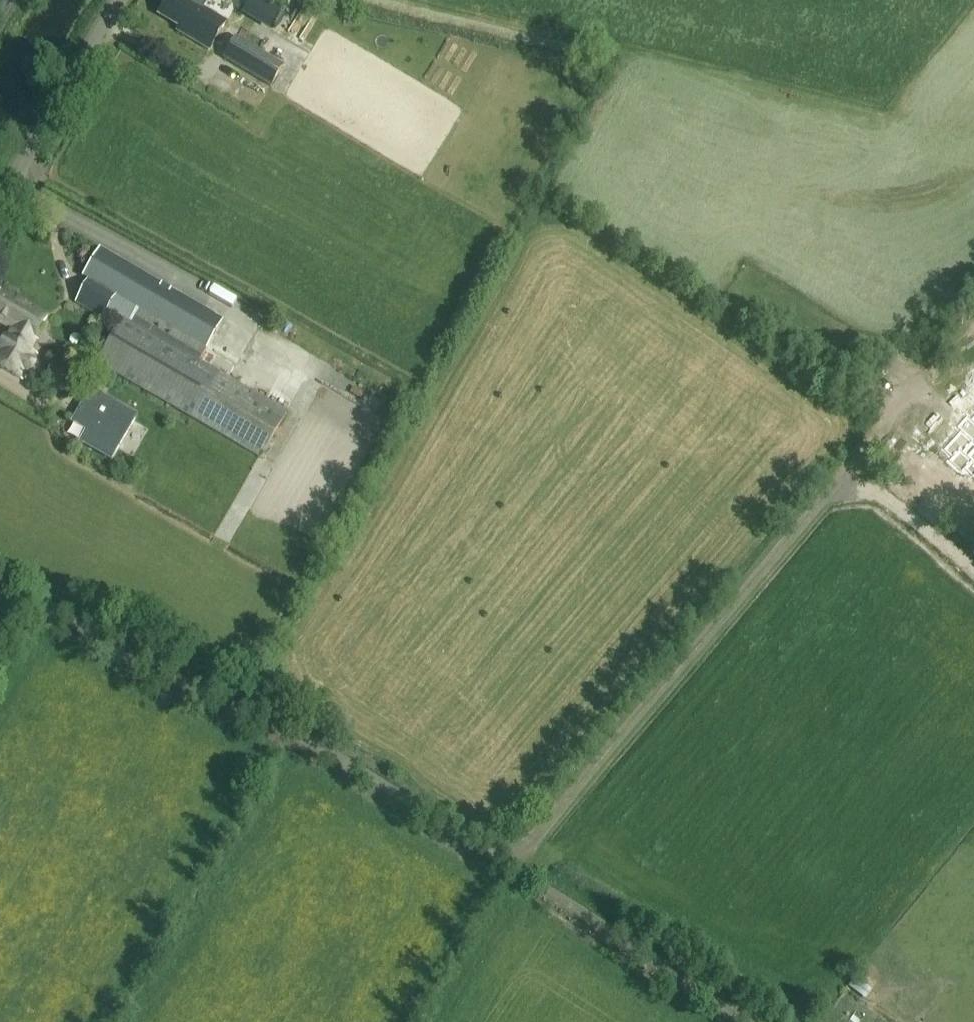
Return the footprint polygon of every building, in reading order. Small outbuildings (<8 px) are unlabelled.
[(176,0),(169,0),(160,15),(180,27),(177,32),(207,49),(223,22),(186,0),(181,0),(179,2),(176,0)] [(284,7),(273,0),(249,0),(244,9),(272,26),(284,7)] [(236,38),(223,59),(271,87),(283,66),(236,38)] [(260,458),(287,412),(201,362),(204,358),(202,357),(223,320),(100,250),(84,277),(88,279),(74,303),(102,320),(107,311),(121,319),(96,363),(260,458)] [(11,331),(0,349),(0,372),(20,384),(35,358),(30,355),(36,346),(32,344),(47,317),(2,291),(0,294),(0,325),(11,331)] [(111,461),(138,415),(91,388),(72,422),(86,430),(79,442),(111,461)] [(971,417),(967,413),(955,426),(959,430),(941,448),(950,457),(947,460),(960,472),(963,469),(971,477),(973,474),(973,414),(971,417)]
